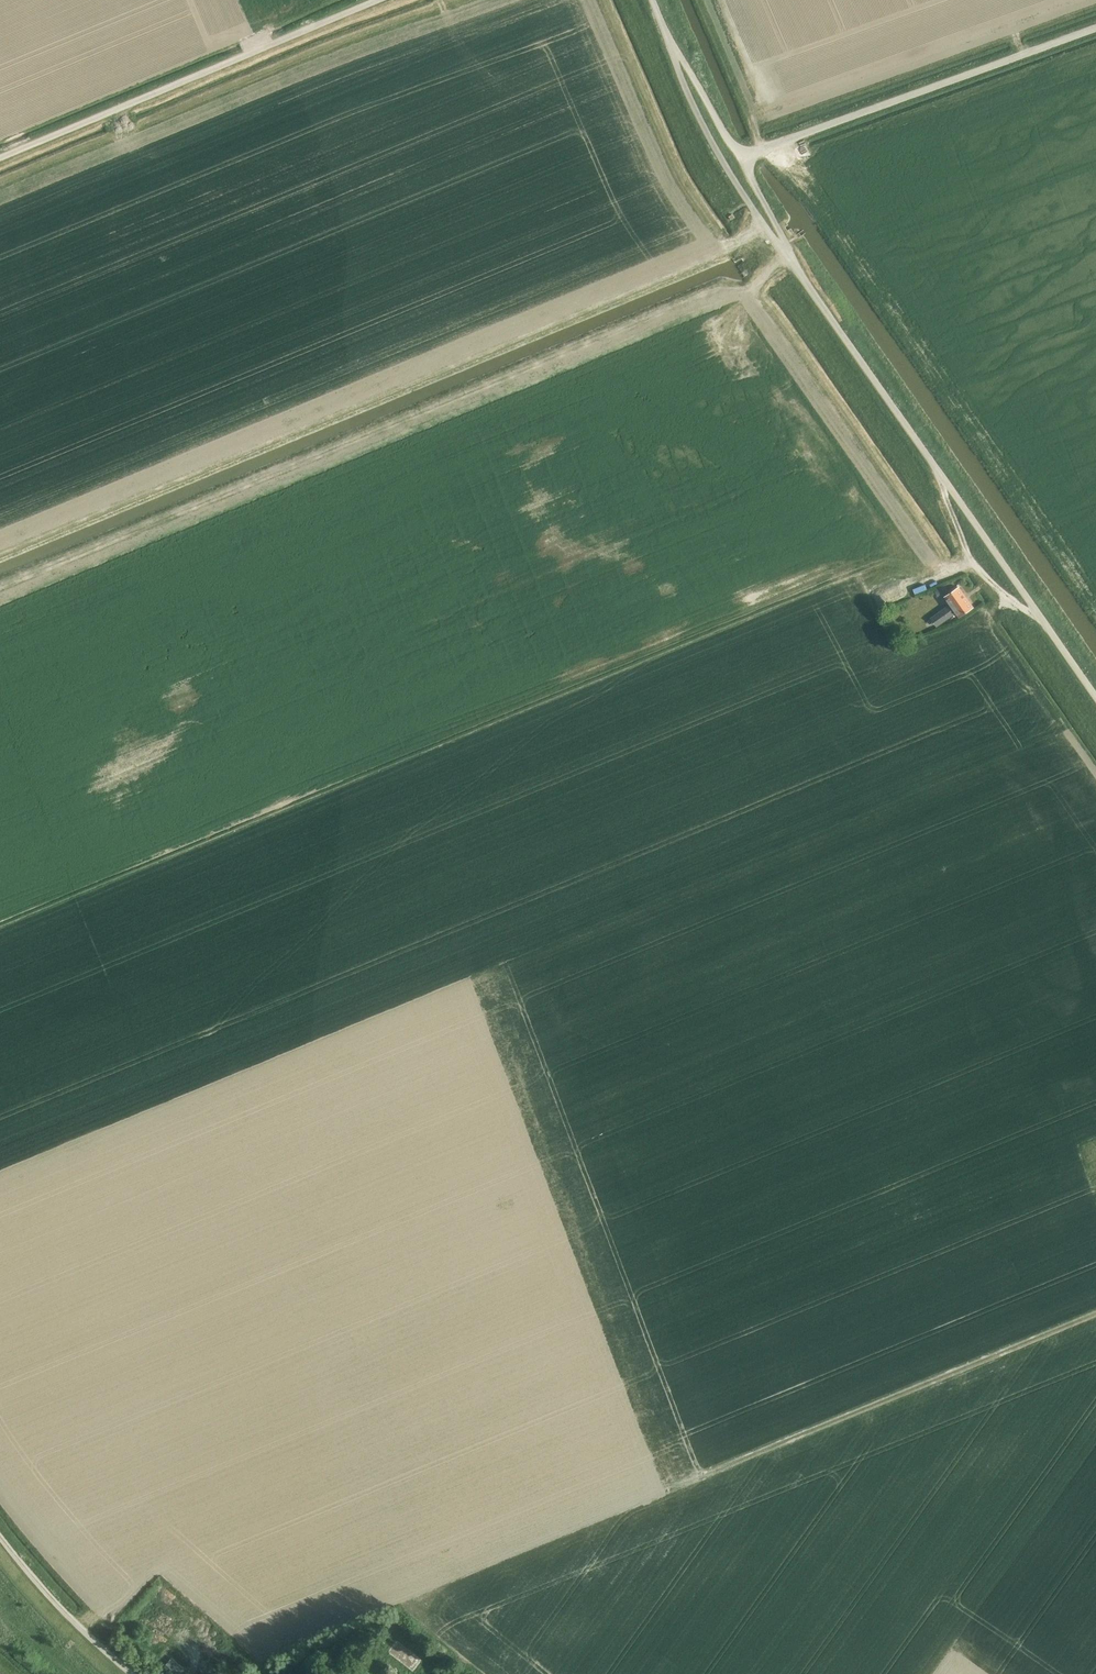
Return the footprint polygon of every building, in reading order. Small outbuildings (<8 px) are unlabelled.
[(754,251),(762,245),(755,236),(747,242),(754,251)] [(944,585),(935,591),(940,597),(948,591),(944,585)] [(958,587),(944,597),(951,608),(957,604),(966,598),(958,587)] [(957,604),(951,608),(959,618),(973,607),(966,598),(957,604)] [(948,605),(932,616),(938,625),(954,613),(948,605)] [(170,1657),(164,1663),(177,1673),(179,1673),(183,1668),(170,1657)]
